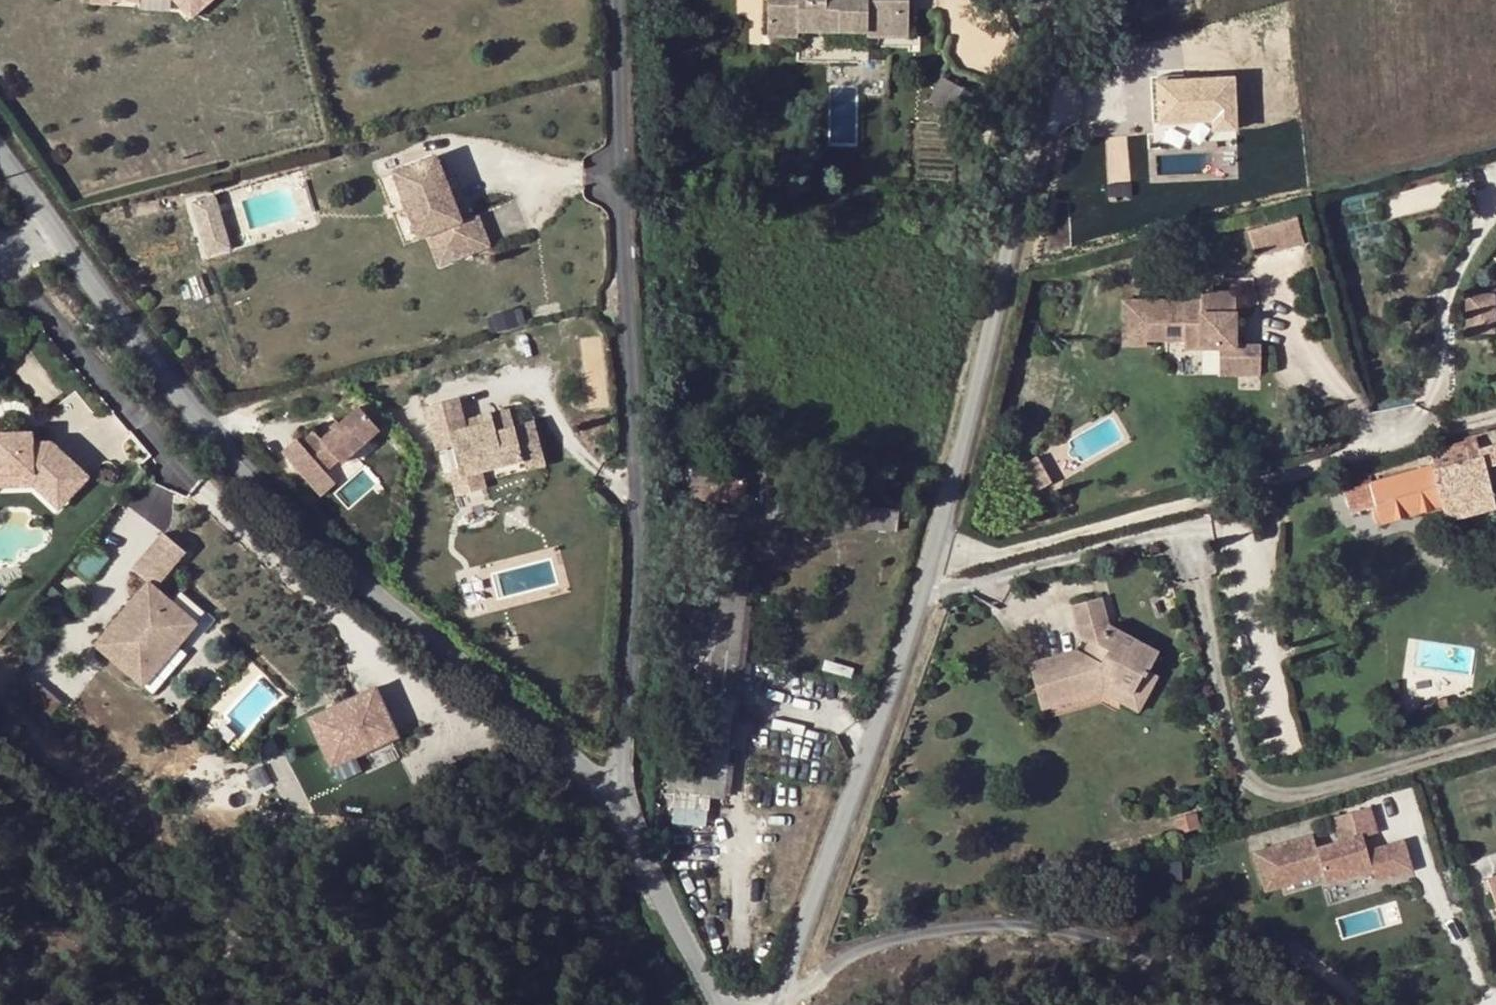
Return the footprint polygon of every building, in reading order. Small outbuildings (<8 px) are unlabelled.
[(186,16),(205,0),(173,0),(186,16)] [(909,0),(768,0),(767,36),(798,36),(798,31),(867,32),(868,12),(909,12),(909,0)] [(909,12),(868,12),(867,32),(868,36),(908,37),(909,12)] [(1236,129),(1233,79),(1184,81),(1158,82),(1160,123),(1213,120),(1214,130),(1236,129)] [(436,156),(393,173),(419,238),(427,235),(434,232),(448,237),(456,260),(490,247),(478,215),(461,222),(436,156)] [(215,198),(203,202),(208,218),(220,215),(215,198)] [(1300,217),(1252,229),(1258,254),(1306,241),(1300,217)] [(434,232),(427,235),(440,266),(456,260),(448,237),(434,232)] [(1236,344),(1236,291),(1201,291),(1201,298),(1121,299),(1121,348),(1147,348),(1147,342),(1183,343),(1183,352),(1196,351),(1196,377),(1260,377),(1261,343),(1236,344)] [(1463,340),(1492,339),(1492,302),(1462,302),(1463,340)] [(454,487),(549,464),(533,401),(465,418),(459,396),(423,405),(430,435),(440,432),(454,487)] [(311,429),(298,440),(322,469),(335,457),(339,461),(350,451),(377,428),(357,405),(318,437),(311,429)] [(0,445),(0,487),(35,472),(42,476),(38,483),(58,493),(64,482),(75,488),(90,460),(44,436),(27,444),(23,435),(0,445)] [(1427,449),(1432,467),(1404,474),(1414,512),(1441,505),(1445,516),(1446,520),(1495,507),(1485,467),(1495,464),(1495,445),(1479,449),(1475,435),(1427,449)] [(1020,465),(1036,492),(1053,482),(1038,455),(1020,465)] [(38,483),(42,476),(35,472),(0,487),(0,500),(38,483)] [(1414,512),(1404,474),(1369,484),(1374,501),(1348,508),(1350,516),(1370,509),(1374,523),(1380,522),(1414,512)] [(689,500),(744,504),(745,480),(691,476),(689,500)] [(64,482),(58,493),(69,499),(75,488),(64,482)] [(1374,501),(1369,484),(1344,490),(1348,508),(1374,501)] [(816,524),(897,531),(899,510),(818,504),(816,524)] [(1418,524),(1445,516),(1441,505),(1414,512),(1418,524)] [(1418,524),(1414,512),(1380,522),(1384,534),(1418,524)] [(149,566),(96,628),(144,669),(197,606),(155,570),(186,534),(165,516),(134,553),(149,566)] [(1028,664),(1039,704),(1112,683),(1133,694),(1147,668),(1150,670),(1159,652),(1109,625),(1101,597),(1071,606),(1079,635),(1089,640),(1108,651),(1102,662),(1082,652),(1078,650),(1028,664)] [(1089,640),(1082,652),(1102,662),(1108,651),(1089,640)] [(1039,704),(1041,711),(1102,694),(1139,714),(1160,676),(1150,670),(1147,668),(1133,694),(1112,683),(1039,704)] [(376,682),(306,713),(330,767),(400,736),(376,682)] [(705,827),(708,807),(674,802),(671,823),(705,827)] [(1307,835),(1248,852),(1257,883),(1278,877),(1281,885),(1319,874),(1321,883),(1367,870),(1370,881),(1407,870),(1398,841),(1362,851),(1357,837),(1372,832),(1364,807),(1327,818),(1335,842),(1311,849),(1307,835)] [(1493,900),(1495,899),(1495,890),(1491,876),(1486,878),(1493,900)] [(1281,885),(1278,877),(1257,883),(1260,892),(1281,885)]
